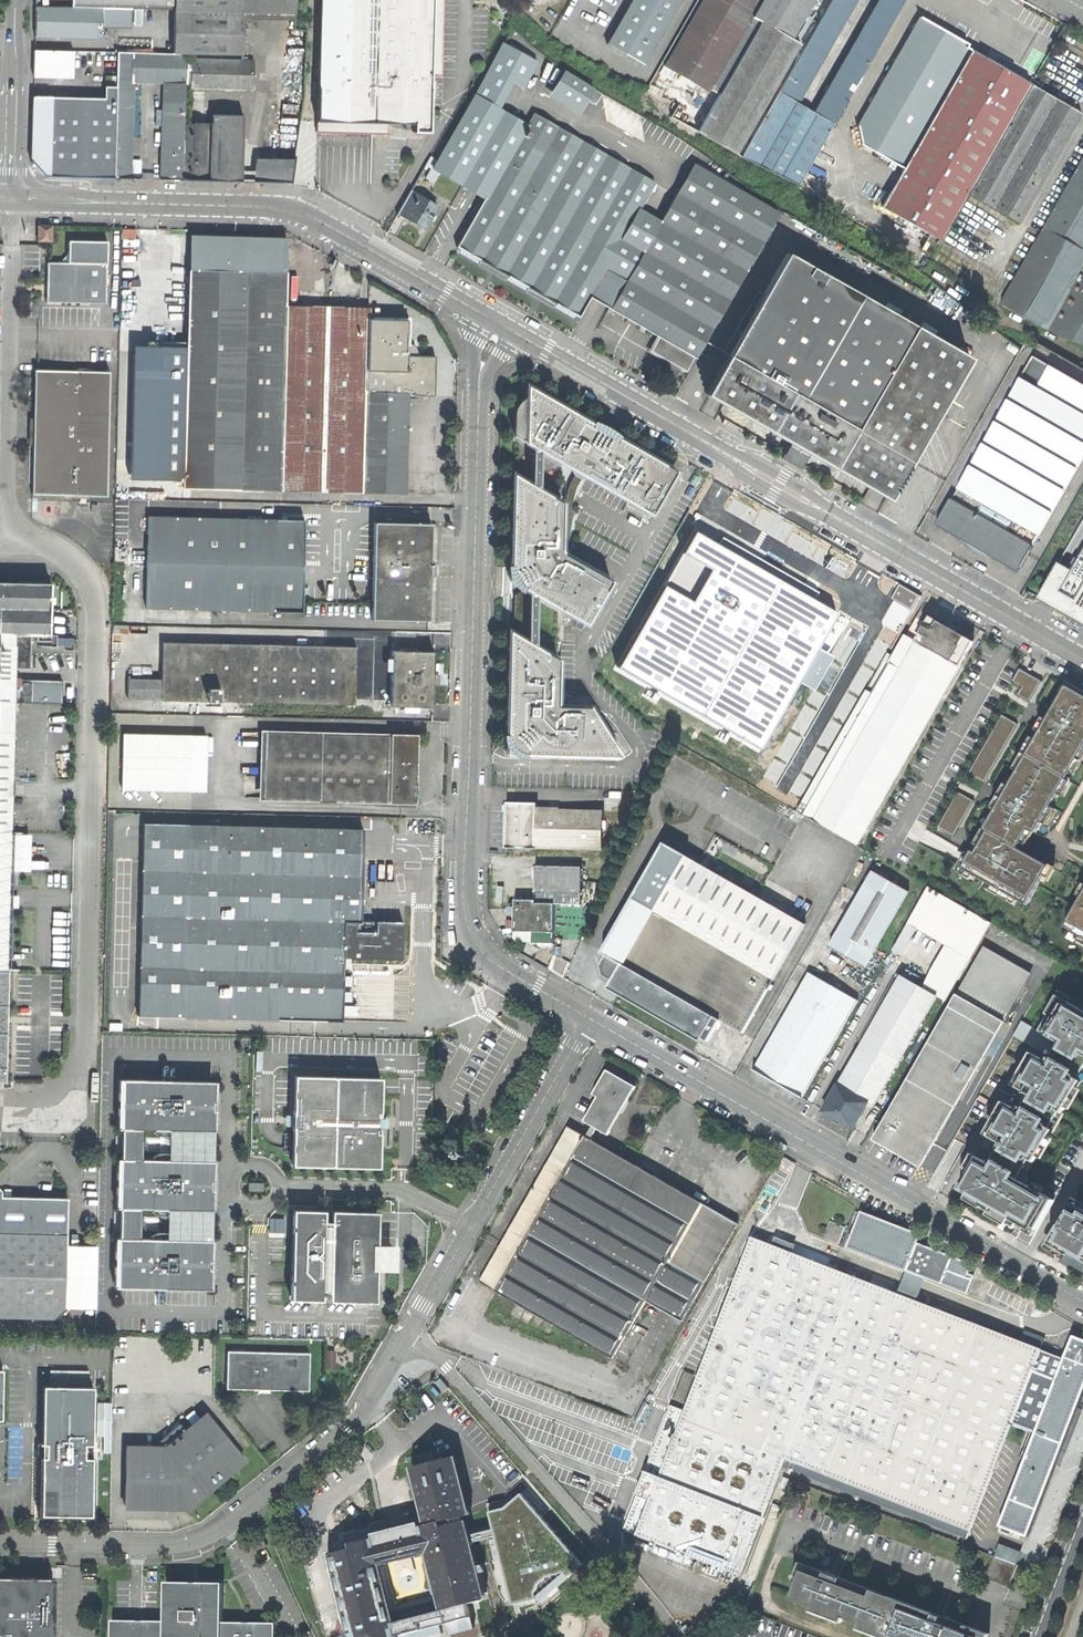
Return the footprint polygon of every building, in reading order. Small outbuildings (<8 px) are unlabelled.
[(173,5),(173,13),(172,52),(186,53),(241,54),(242,13),(242,0),(173,0),(173,5)] [(242,13),(292,15),(293,0),(242,0),(242,13)] [(430,131),(432,74),(441,74),(443,0),(320,0),(317,122),(367,122),(414,123),(414,131),(430,131)] [(643,66),(680,0),(629,0),(604,45),(643,66)] [(663,67),(707,92),(708,89),(718,94),(696,131),(735,155),(798,45),(790,40),(813,0),(702,0),(663,67)] [(739,158),(797,186),(890,22),(872,12),(814,114),(795,103),(854,0),(830,0),(739,158)] [(872,12),(890,22),(903,0),(879,0),(872,12)] [(34,37),(95,38),(97,28),(131,28),(130,43),(117,43),(117,51),(172,52),(173,13),(131,12),(131,8),(34,5),(34,24),(34,37)] [(943,30),(919,16),(857,126),(862,145),(903,168),(970,50),(965,48),(967,44),(943,30)] [(650,352),(686,372),(777,212),(693,165),(660,223),(638,210),(654,183),(533,113),(526,126),(502,113),(503,111),(497,108),(512,82),(522,87),(536,61),(503,43),(432,168),(431,167),(425,178),(431,182),(437,172),(461,186),(461,185),(485,198),(457,247),(527,287),(577,317),(588,297),(649,332),(659,338),(650,352)] [(33,76),(72,77),(72,51),(33,50),(33,63),(33,76)] [(996,65),(970,50),(903,168),(880,207),(927,234),(919,248),(932,255),(967,193),(1029,85),(996,65)] [(117,51),(116,76),(116,98),(114,176),(128,177),(132,80),(163,81),(161,161),(161,178),(183,178),(184,121),(185,82),(186,59),(186,53),(172,52),(117,51)] [(191,86),(253,88),(253,60),(186,59),(185,82),(191,83),(191,86)] [(552,90),(581,108),(593,87),(564,69),(552,90)] [(103,89),(103,98),(116,98),(116,76),(105,76),(105,89),(103,89)] [(1059,102),(1029,85),(967,193),(1018,223),(1080,114),(1059,102)] [(32,96),(30,161),(44,175),(114,176),(116,98),(103,98),(32,96)] [(183,178),(241,180),(241,147),(242,115),(212,113),(212,122),(193,121),(193,116),(188,116),(188,121),(184,121),(183,178)] [(293,158),(256,157),(255,180),(290,181),(293,158)] [(999,306),(1037,327),(1080,347),(1082,348),(1082,158),(999,306)] [(436,207),(410,191),(398,212),(424,228),(430,219),(436,207)] [(51,240),(51,225),(37,224),(37,240),(51,240)] [(195,237),(194,273),(285,273),(286,240),(195,237)] [(68,261),(47,261),(47,286),(46,301),(105,302),(107,240),(68,239),(68,261)] [(791,444),(885,499),(907,461),(907,460),(944,397),(945,397),(969,358),(785,253),(727,356),(726,355),(705,394),(791,444)] [(365,492),(404,493),(407,392),(412,392),(412,394),(433,395),(433,373),(433,356),(405,355),(405,345),(408,345),(409,317),(388,317),(369,317),(370,308),(341,307),(288,306),(289,273),(285,273),(194,273),(192,273),(188,349),(184,481),(183,486),(365,491),(365,492)] [(184,481),(188,349),(135,347),(131,479),(184,481)] [(1015,570),(1030,545),(1029,544),(1035,533),(1036,533),(1082,453),(1082,386),(1033,358),(1030,358),(955,487),(956,488),(950,499),(949,499),(934,523),(959,538),(959,539),(975,548),(989,556),(990,556),(1015,570)] [(110,371),(33,369),(31,434),(30,494),(106,496),(110,371)] [(513,436),(571,469),(587,478),(650,514),(674,470),(611,434),(607,442),(592,433),(595,426),(525,385),(525,397),(523,398),(519,401),(516,404),(514,409),(513,436)] [(602,429),(595,426),(592,433),(607,442),(611,434),(602,429)] [(568,484),(561,508),(561,543),(567,556),(568,556),(569,511),(574,489),(580,478),(587,478),(571,469),(573,476),(568,484)] [(509,568),(520,587),(585,624),(610,581),(572,558),(569,557),(568,556),(567,556),(561,543),(561,508),(561,502),(512,474),(510,552),(509,568)] [(302,610),(305,519),(148,514),(146,588),(141,588),(140,595),(146,595),(146,606),(302,610)] [(1038,597),(1082,622),(1082,518),(1038,597)] [(431,522),(374,520),(372,617),(429,619),(430,570),(431,522)] [(720,544),(697,531),(619,668),(762,749),(800,682),(812,689),(815,690),(834,657),(832,655),(821,649),(842,614),(816,599),(720,544)] [(724,538),(720,544),(816,599),(820,593),(724,538)] [(509,580),(520,587),(509,568),(509,580)] [(7,1083),(9,1020),(12,903),(14,785),(16,703),(32,704),(33,682),(17,682),(17,675),(17,668),(32,669),(33,634),(49,634),(51,583),(0,581),(0,1083),(7,1083)] [(513,629),(526,637),(527,595),(520,591),(513,595),(513,629)] [(947,627),(929,617),(903,663),(885,652),(796,811),(857,846),(973,641),(947,627)] [(127,632),(127,624),(113,624),(113,632),(127,632)] [(519,754),(620,756),(588,705),(566,705),(556,695),(557,658),(508,630),(506,729),(505,739),(519,754)] [(239,701),(356,704),(356,685),(357,677),(357,668),(370,669),(370,656),(357,656),(357,647),(163,642),(162,679),(128,678),(127,698),(144,698),(203,700),(219,700),(239,701)] [(392,706),(433,707),(434,676),(435,648),(393,648),(393,673),(393,679),(392,706)] [(1017,689),(1013,697),(1031,707),(1046,680),(1018,664),(1007,683),(1017,689)] [(368,677),(357,677),(356,685),(368,685),(371,679),(393,679),(393,673),(371,673),(368,677)] [(981,831),(984,833),(975,849),(971,847),(958,870),(1028,909),(1053,865),(1024,848),(1022,847),(1030,833),(1037,837),(1082,755),(1082,694),(1065,683),(1044,720),(996,804),(981,831)] [(202,715),(203,700),(144,698),(144,714),(202,715)] [(238,716),(239,701),(219,700),(219,716),(238,716)] [(1001,712),(965,774),(985,786),(1021,723),(1001,712)] [(411,765),(412,735),(261,731),(261,747),(256,747),(255,775),(260,775),(259,798),(410,803),(411,765)] [(216,789),(216,733),(123,733),(123,789),(216,789)] [(505,753),(519,754),(505,739),(505,753)] [(957,788),(934,828),(955,840),(977,800),(957,788)] [(534,847),(601,848),(602,811),(535,810),(535,803),(506,803),(506,824),(505,847),(534,848),(534,847)] [(403,906),(391,906),(393,830),(144,823),(139,1016),(342,1022),(344,957),(350,958),(401,959),(403,920),(403,906)] [(743,1033),(805,923),(680,851),(683,846),(672,839),(668,844),(665,842),(602,953),(607,956),(605,961),(608,963),(612,976),(610,980),(612,982),(608,988),(656,1016),(700,1041),(702,1038),(708,1041),(720,1019),(743,1033)] [(580,904),(581,867),(535,867),(534,899),(514,899),(514,927),(531,928),(553,928),(554,903),(580,904)] [(828,945),(865,966),(908,891),(872,870),(828,945)] [(874,1104),(883,1109),(991,922),(928,886),(911,915),(964,945),(935,995),(900,975),(824,1110),(839,1119),(854,1127),(869,1102),(873,1105),(874,1104)] [(1061,928),(1082,941),(1082,889),(1061,928)] [(920,1165),(1030,972),(986,946),(876,1139),(899,1153),(920,1165)] [(777,1083),(802,1097),(857,1000),(808,972),(753,1069),(755,1070),(753,1074),(761,1079),(763,1075),(777,1083)] [(968,1204),(1016,1231),(1019,1227),(1022,1229),(1021,1232),(1035,1239),(1058,1199),(1046,1192),(1049,1187),(1034,1179),(1031,1184),(1030,1183),(1033,1179),(1030,1177),(1041,1157),(1042,1158),(1053,1140),(1048,1137),(1050,1134),(1054,1137),(1068,1113),(1067,1112),(1069,1108),(1070,1109),(1082,1089),(1080,1088),(1082,1085),(1082,1086),(1082,1007),(1055,991),(1042,1014),(1045,1016),(1038,1027),(1021,1017),(1009,1037),(1030,1049),(1019,1069),(1023,1072),(1022,1075),(1021,1074),(1013,1088),(1024,1095),(1018,1107),(1002,1098),(991,1118),(996,1121),(994,1124),(993,1123),(978,1147),(991,1154),(988,1159),(982,1156),(979,1162),(973,1159),(955,1190),(971,1199),(968,1204)] [(645,1300),(680,1321),(736,1224),(648,1172),(587,1138),(594,1127),(607,1135),(636,1086),(607,1070),(593,1094),(597,1097),(583,1121),(590,1125),(584,1136),(567,1126),(478,1282),(611,1358),(645,1300)] [(293,1165),(334,1166),(336,1077),(296,1076),(293,1165)] [(334,1166),(379,1168),(380,1129),(385,1130),(385,1123),(385,1117),(381,1116),(382,1079),(336,1077),(334,1166)] [(143,1129),(204,1130),(205,1081),(120,1079),(118,1128),(122,1128),(122,1158),(118,1158),(117,1208),(120,1208),(120,1238),(116,1238),(115,1287),(201,1289),(201,1240),(140,1238),(141,1208),(202,1210),(203,1185),(203,1160),(142,1159),(143,1129)] [(67,1306),(69,1199),(1,1198),(1,1194),(0,1193),(0,1318),(55,1319),(67,1306)] [(369,1300),(376,1300),(377,1263),(381,1263),(381,1257),(382,1250),(377,1250),(378,1212),(293,1210),(291,1298),(322,1299),(322,1294),(330,1294),(330,1299),(369,1300)] [(1062,1444),(1082,1388),(1082,1338),(1073,1335),(1064,1357),(916,1300),(924,1278),(967,1294),(972,1280),(967,1277),(972,1264),(916,1242),(919,1235),(860,1211),(847,1246),(906,1269),(897,1293),(791,1252),(793,1245),(774,1238),(772,1244),(751,1236),(683,1411),(669,1405),(635,1494),(635,1496),(622,1530),(739,1575),(781,1466),(966,1539),(969,1530),(970,1530),(1011,1424),(1062,1444)] [(1057,1241),(1082,1258),(1082,1211),(1080,1215),(1071,1211),(1059,1232),(1061,1233),(1057,1241)] [(265,1389),(308,1390),(309,1352),(227,1351),(226,1388),(265,1389)] [(445,1392),(449,1388),(441,1378),(436,1382),(445,1392)] [(41,1515),(92,1516),(92,1457),(85,1457),(85,1444),(93,1444),(94,1386),(43,1385),(43,1443),(40,1443),(40,1444),(46,1444),(46,1449),(46,1457),(42,1457),(41,1515)] [(125,1448),(124,1504),(153,1504),(153,1501),(166,1501),(176,1501),(179,1506),(199,1490),(201,1492),(242,1457),(207,1415),(187,1432),(179,1423),(151,1448),(125,1448)] [(1062,1444),(1033,1433),(997,1527),(1025,1538),(1056,1457),(1062,1444)] [(353,1634),(354,1636),(398,1636),(398,1635),(449,1622),(470,1617),(467,1605),(485,1600),(465,1521),(463,1522),(462,1516),(470,1514),(466,1500),(455,1457),(417,1466),(431,1525),(421,1527),(420,1523),(389,1530),(388,1527),(374,1531),(373,1526),(345,1533),(348,1548),(345,1549),(333,1552),(353,1634)] [(479,1497),(466,1500),(470,1514),(483,1511),(479,1497)] [(373,1524),(373,1526),(374,1531),(388,1527),(386,1521),(381,1522),(373,1524)] [(258,1551),(268,1546),(265,1538),(255,1544),(258,1551)] [(331,1545),(333,1552),(345,1549),(343,1542),(331,1545)] [(995,1556),(1015,1563),(1018,1552),(1000,1545),(995,1556)] [(984,1577),(1008,1586),(1016,1564),(993,1555),(984,1577)] [(989,1634),(798,1561),(791,1579),(796,1581),(790,1597),(811,1604),(809,1609),(841,1621),(843,1617),(858,1623),(857,1627),(882,1636),(889,1636),(891,1634),(897,1636),(901,1636),(903,1634),(907,1636),(987,1636),(989,1634)] [(0,1578),(0,1636),(53,1636),(53,1616),(54,1579),(0,1578)] [(165,1620),(165,1636),(222,1636),(222,1622),(223,1584),(195,1583),(166,1583),(165,1620)] [(473,1629),(470,1617),(449,1622),(452,1634),(473,1629)] [(165,1620),(138,1620),(112,1619),(112,1636),(165,1636),(165,1620)] [(222,1622),(222,1636),(275,1636),(275,1623),(250,1622),(222,1622)]
